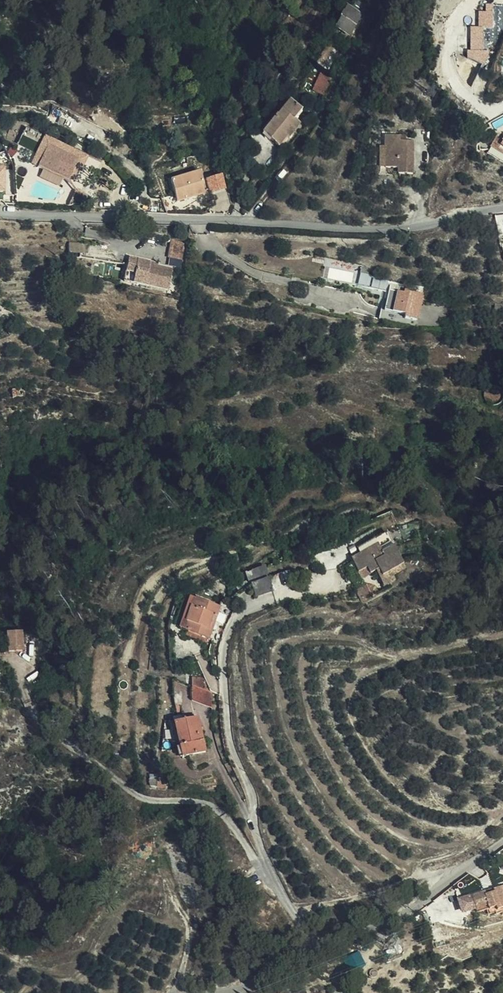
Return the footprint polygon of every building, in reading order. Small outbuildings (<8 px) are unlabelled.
[(478,12),(479,28),(502,27),(502,5),(485,5),(485,12),(478,12)] [(334,29),(351,38),(363,15),(346,6),(334,29)] [(485,51),(484,27),(469,27),(470,62),(490,61),(489,51),(485,51)] [(323,95),(332,78),(321,72),(312,90),(323,95)] [(260,133),(274,147),(283,136),(285,138),(295,126),(291,121),(299,113),(288,104),(276,119),(273,117),(260,133)] [(34,121),(36,113),(22,108),(18,121),(34,121)] [(13,138),(26,142),(34,121),(18,121),(13,138)] [(26,142),(58,155),(67,133),(42,123),(34,121),(26,142)] [(67,133),(87,141),(89,135),(69,126),(67,133)] [(381,137),(378,158),(390,161),(390,165),(404,168),(410,136),(403,134),(396,134),(397,128),(383,126),(381,137)] [(83,152),(87,141),(67,133),(58,155),(64,157),(68,146),(83,152)] [(373,157),(378,158),(381,137),(376,136),(373,157)] [(172,198),(200,190),(193,168),(166,176),(172,198)] [(63,185),(73,187),(73,174),(65,171),(63,185)] [(210,194),(226,189),(222,173),(206,178),(210,194)] [(165,257),(175,259),(178,245),(168,242),(165,257)] [(125,257),(121,273),(128,274),(126,285),(162,293),(166,272),(152,269),(143,267),(144,261),(125,257)] [(354,269),(328,262),(324,277),(357,285),(359,276),(352,274),(354,269)] [(128,274),(121,273),(119,283),(126,285),(128,274)] [(372,283),(363,281),(361,290),(370,291),(372,283)] [(413,284),(393,283),(393,289),(380,289),(379,311),(401,312),(403,295),(412,295),(413,284)] [(379,311),(378,321),(411,322),(412,295),(403,295),(401,312),(379,311)] [(8,396),(18,396),(17,386),(7,386),(8,396)] [(349,555),(340,560),(344,563),(347,566),(363,552),(377,541),(373,534),(345,549),(349,555)] [(344,563),(340,560),(346,572),(355,568),(359,575),(365,572),(369,579),(392,566),(377,541),(363,552),(347,566),(344,563)] [(264,586),(267,585),(268,571),(263,573),(258,562),(234,572),(239,584),(242,583),(247,595),(265,588),(264,586)] [(268,571),(267,585),(287,577),(282,566),(268,571)] [(355,568),(346,572),(350,579),(359,575),(355,568)] [(182,632),(204,639),(206,629),(201,628),(204,616),(210,617),(212,607),(183,599),(174,630),(182,632)] [(201,628),(206,629),(210,617),(204,616),(201,628)] [(24,631),(7,632),(8,651),(25,650),(24,631)] [(202,644),(204,639),(182,632),(181,638),(202,644)] [(208,705),(209,693),(191,687),(189,701),(208,705)] [(198,753),(196,741),(193,742),(191,728),(194,727),(193,719),(167,723),(173,757),(198,753)] [(484,893),(459,901),(461,910),(463,912),(466,912),(487,906),(489,910),(496,908),(497,911),(502,909),(502,893),(501,888),(493,890),(494,892),(486,895),(484,893)] [(349,970),(365,966),(361,953),(346,957),(349,970)]
